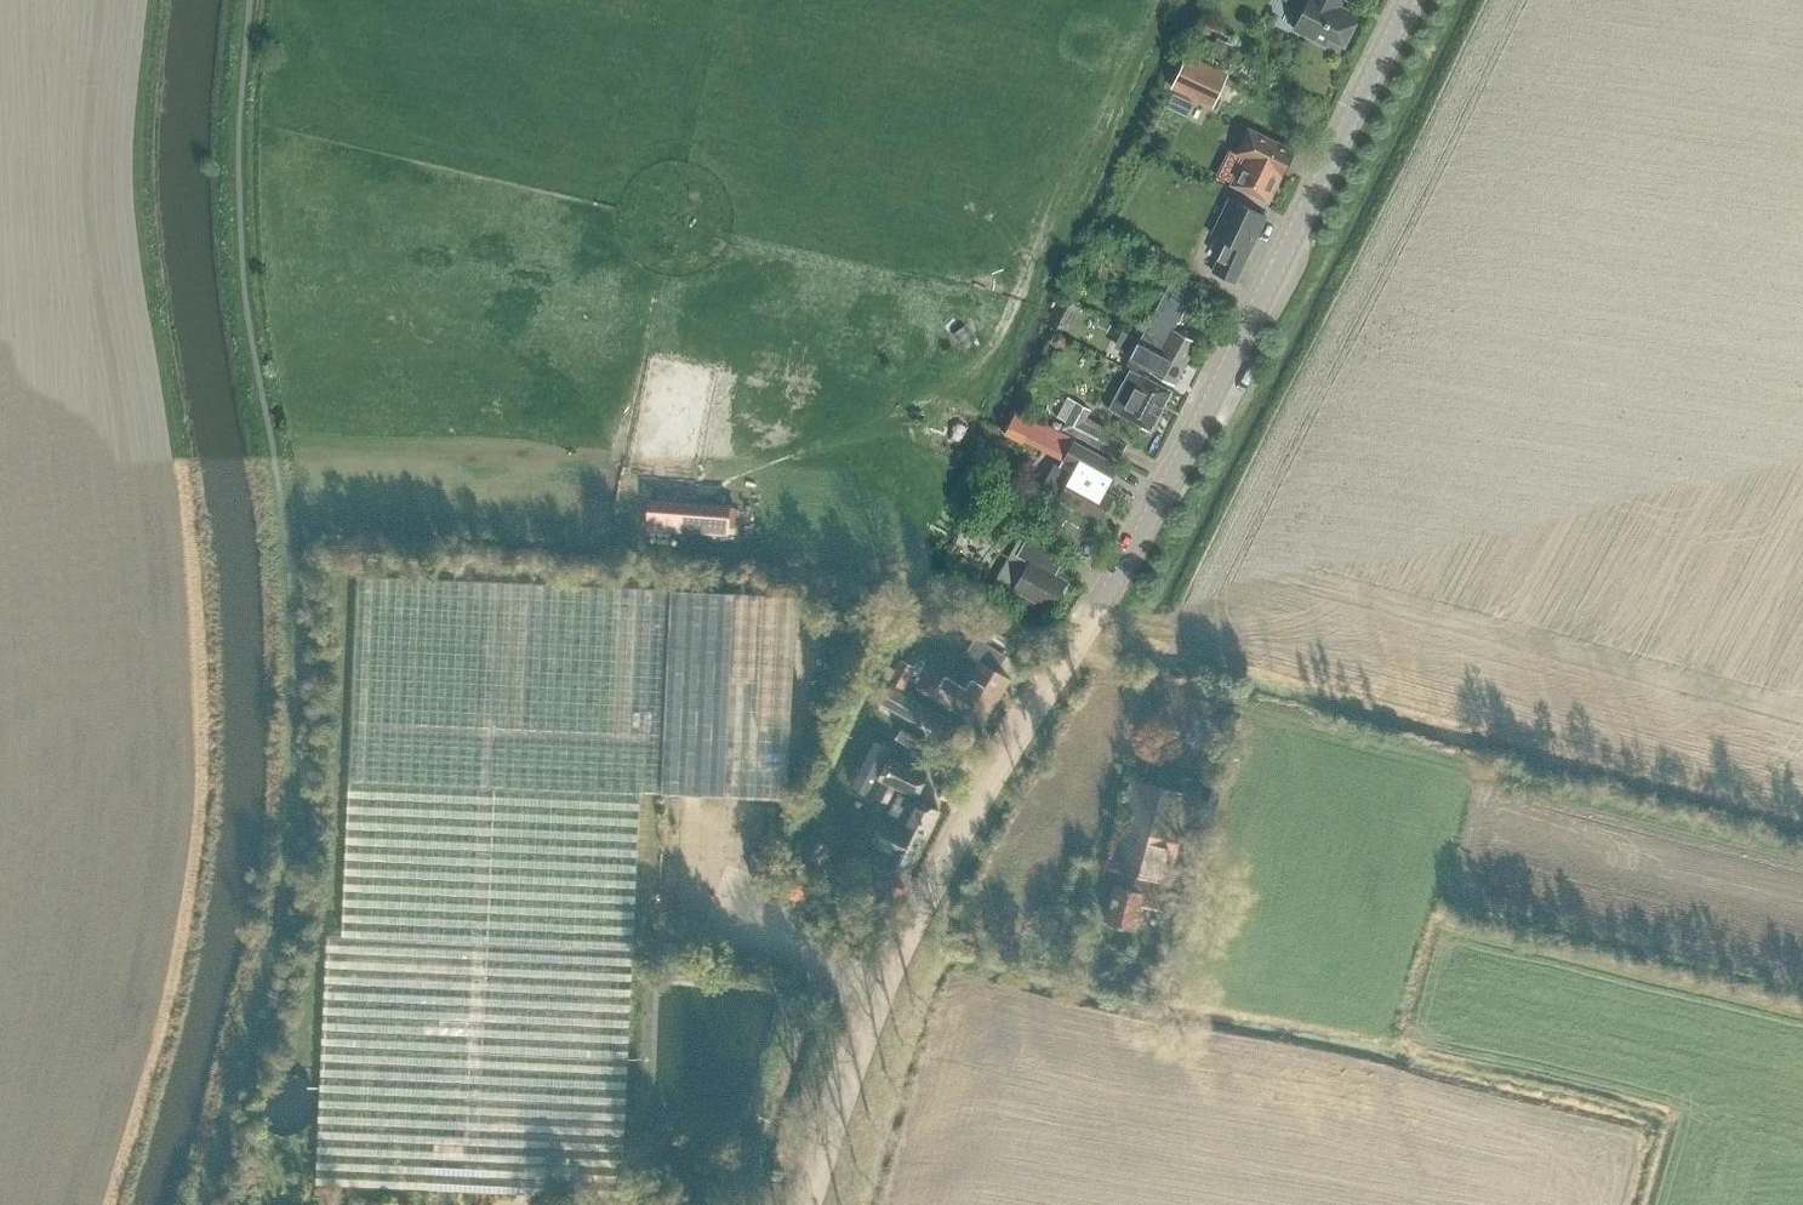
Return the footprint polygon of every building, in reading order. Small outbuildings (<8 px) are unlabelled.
[(1329,35),(1344,43),(1358,16),(1335,5),(1337,0),(1308,0),(1294,29),(1325,44),(1329,35)] [(1208,57),(1224,64),(1233,45),(1217,37),(1208,57)] [(1185,56),(1171,87),(1174,88),(1212,106),(1226,75),(1189,58),(1185,56)] [(1245,157),(1232,184),(1267,200),(1281,173),(1283,174),(1294,150),(1248,129),(1237,153),(1245,157)] [(1217,176),(1232,184),(1245,157),(1237,153),(1230,149),(1217,176)] [(1266,216),(1233,201),(1227,198),(1209,236),(1225,243),(1212,271),(1235,282),(1266,216)] [(1133,279),(1159,276),(1157,264),(1132,267),(1133,279)] [(1186,363),(1197,342),(1173,330),(1184,310),(1191,313),(1200,297),(1192,293),(1170,282),(1166,290),(1158,285),(1152,296),(1161,300),(1147,326),(1146,326),(1140,339),(1186,363)] [(1140,339),(1140,340),(1123,330),(1114,346),(1131,355),(1127,365),(1136,370),(1139,365),(1175,384),(1186,363),(1140,339)] [(1150,430),(1171,391),(1129,369),(1109,408),(1120,414),(1120,415),(1150,430)] [(1065,422),(1076,401),(1067,396),(1056,417),(1065,422)] [(1065,422),(1062,429),(1119,460),(1128,444),(1101,430),(1089,423),(1092,419),(1087,416),(1091,409),(1076,401),(1065,422)] [(1018,412),(1006,435),(1021,443),(1022,439),(1033,419),(1018,412)] [(1073,441),(1074,440),(1033,419),(1022,439),(1063,460),(1073,441)] [(1092,419),(1089,423),(1101,430),(1103,425),(1092,419)] [(1104,493),(1118,466),(1073,441),(1063,460),(1060,466),(1054,463),(1041,488),(1100,521),(1113,498),(1104,493)] [(1079,526),(1065,519),(1055,537),(1068,544),(1079,526)] [(1014,589),(1050,609),(1067,579),(1056,573),(1066,554),(1036,537),(1039,530),(1027,523),(996,579),(1014,589)] [(796,596),(734,594),(359,576),(342,935),(327,935),(316,1183),(621,1198),(640,793),(787,800),(796,596)] [(980,724),(1008,678),(996,670),(1006,654),(975,635),(965,652),(980,661),(966,685),(932,664),(919,686),(952,707),(980,724)] [(915,666),(901,659),(889,680),(904,688),(915,666)] [(851,787),(866,794),(889,747),(874,740),(851,787)] [(879,778),(881,779),(874,794),(889,801),(896,787),(916,797),(928,773),(901,760),(889,755),(879,778)] [(1168,880),(1191,794),(1132,778),(1108,864),(1128,869),(1123,885),(1115,883),(1105,921),(1136,929),(1143,903),(1161,908),(1168,880)] [(877,843),(870,857),(907,875),(913,861),(914,861),(939,810),(935,808),(933,803),(925,799),(920,801),(916,799),(914,803),(900,796),(885,824),(881,822),(872,841),(877,843)] [(827,845),(809,837),(801,856),(819,864),(827,845)] [(1058,920),(1051,918),(1044,942),(1051,945),(1058,920)]
